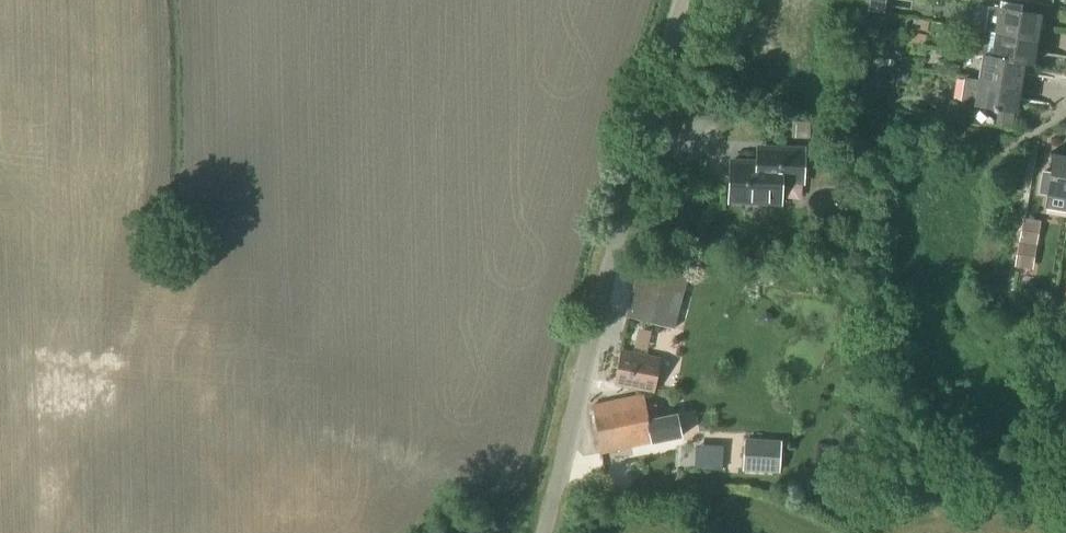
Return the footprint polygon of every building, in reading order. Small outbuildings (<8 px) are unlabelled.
[(1021,13),(1023,5),(1000,1),(999,8),(988,6),(984,31),(1036,40),(1039,16),(1021,13)] [(984,31),(978,30),(974,53),(983,55),(992,56),(992,57),(1024,62),(1032,64),(1036,40),(984,31)] [(992,56),(983,55),(974,53),(974,54),(983,56),(979,79),(1020,85),(1024,62),(992,57),(992,56)] [(1020,85),(979,79),(964,77),(960,104),(975,106),(975,104),(997,108),(995,125),(1011,127),(1014,110),(1016,111),(1020,85)] [(806,146),(755,144),(755,163),(730,162),(729,202),(780,203),(781,184),(805,185),(806,146)] [(1053,153),(1050,171),(1041,170),(1037,194),(1046,195),(1044,208),(1065,212),(1065,156),(1053,153)] [(1023,244),(1020,267),(1031,269),(1035,246),(1023,244)] [(674,329),(688,277),(640,264),(626,316),(674,329)] [(654,392),(660,359),(620,352),(614,384),(654,392)] [(645,406),(642,395),(592,406),(601,452),(681,435),(676,412),(659,415),(656,404),(645,406)] [(743,471),(780,472),(782,439),(745,437),(743,471)]
